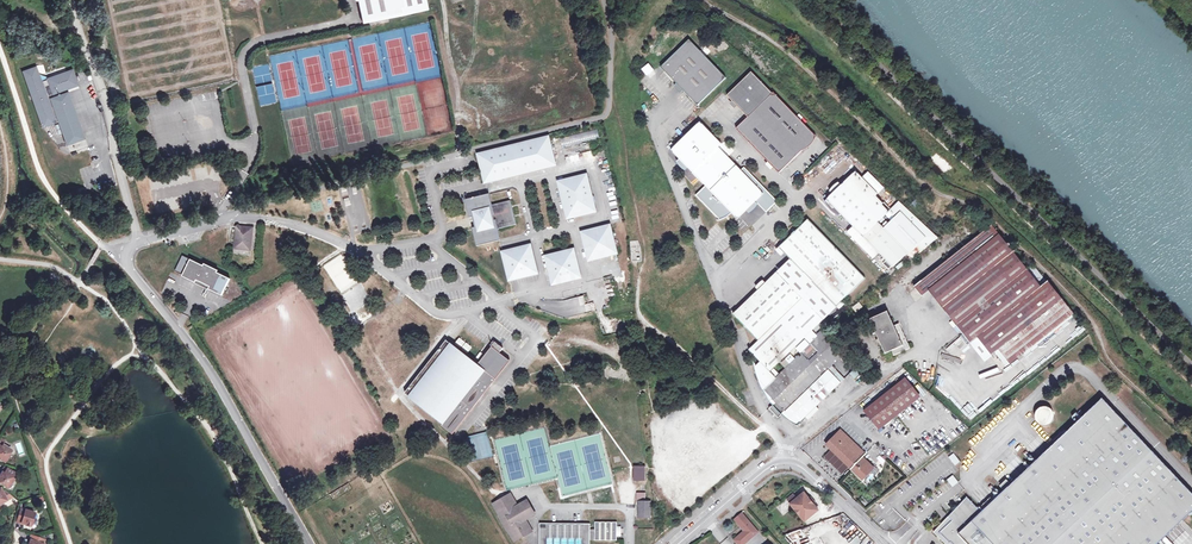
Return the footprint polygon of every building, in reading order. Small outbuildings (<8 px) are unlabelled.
[(381,19),(428,9),(427,0),(356,0),(357,1),(359,0),(363,22),(381,19)] [(693,92),(716,68),(689,40),(661,67),(676,83),(683,91),(697,106),(702,101),(693,92)] [(36,67),(23,71),(27,83),(43,127),(59,121),(67,145),(85,138),(69,92),(67,89),(78,85),(73,70),(48,78),(48,79),(42,82),(36,67)] [(726,78),(716,68),(693,92),(702,101),(726,78)] [(736,129),(768,162),(773,168),(779,173),(816,137),(773,93),(772,94),(751,73),(727,96),(748,118),(736,129)] [(682,93),(683,91),(676,83),(675,85),(675,87),(675,88),(675,89),(677,90),(677,91),(679,92),(680,92),(682,93)] [(275,103),(273,84),(257,86),(259,105),(275,103)] [(767,191),(745,168),(742,171),(719,147),(722,145),(700,122),(673,150),(706,186),(720,201),(710,210),(720,219),(722,219),(723,219),(726,218),(725,216),(727,214),(728,216),(732,213),(738,219),(746,211),(755,202),(756,201),(767,191)] [(597,129),(560,139),(562,147),(599,138),(597,129)] [(477,154),(484,182),(487,182),(555,165),(548,137),(477,154)] [(590,151),(565,157),(566,163),(591,156),(590,151)] [(762,167),(764,165),(765,165),(767,163),(762,157),(759,160),(757,161),(762,167)] [(771,171),(773,168),(768,162),(767,163),(765,165),(771,171)] [(878,194),(856,172),(841,185),(832,195),(824,202),(826,206),(828,208),(829,206),(831,208),(829,210),(832,212),(834,214),(839,216),(841,214),(893,268),(908,253),(878,223),(889,212),(888,211),(891,209),(884,202),(883,204),(875,196),(878,194)] [(558,182),(561,196),(566,218),(595,211),(586,175),(558,182)] [(829,191),(832,195),(841,185),(838,182),(836,184),(834,185),(832,186),(830,188),(829,191)] [(706,186),(696,196),(710,210),(720,201),(706,186)] [(777,202),(767,191),(756,201),(766,212),(777,202)] [(473,224),(474,227),(471,228),(476,246),(500,240),(497,229),(515,224),(509,201),(491,205),(489,195),(488,194),(487,194),(464,200),(469,218),(471,217),(472,220),(474,219),(475,223),(473,224)] [(759,205),(755,202),(746,211),(749,214),(752,213),(753,212),(755,210),(757,209),(758,207),(759,205)] [(614,215),(607,216),(609,224),(616,222),(614,215)] [(808,219),(779,247),(790,259),(791,260),(836,307),(865,278),(808,219)] [(581,232),(588,260),(609,255),(616,253),(609,225),(581,232)] [(992,225),(914,286),(922,296),(929,291),(970,343),(978,337),(991,355),(998,349),(1010,364),(1074,313),(1048,281),(1047,282),(1032,264),(1026,268),(992,225)] [(238,228),(236,229),(234,249),(250,250),(252,228),(239,227),(238,228)] [(508,280),(509,280),(535,273),(536,273),(529,245),(501,252),(508,280)] [(580,277),(572,249),(544,256),(551,284),(579,277),(580,277)] [(181,276),(195,283),(196,280),(209,287),(208,289),(221,296),(229,279),(216,272),(217,270),(204,264),(203,266),(190,259),(181,276)] [(791,260),(777,272),(794,290),(823,319),(836,307),(791,260)] [(895,267),(898,270),(904,264),(902,261),(895,267)] [(733,315),(745,327),(794,290),(777,272),(733,315)] [(195,283),(208,289),(209,287),(196,280),(195,283)] [(812,331),(819,324),(823,319),(794,290),(745,327),(759,341),(749,350),(760,361),(755,366),(760,379),(770,371),(804,338),(812,331)] [(583,295),(558,301),(562,318),(593,310),(592,302),(585,303),(583,295)] [(852,307),(856,312),(862,307),(859,302),(852,307)] [(895,329),(894,326),(887,311),(870,319),(885,353),(892,350),(894,355),(910,348),(900,326),(895,329)] [(846,351),(823,329),(816,335),(808,341),(808,342),(810,344),(832,366),(846,351)] [(816,335),(812,331),(804,338),(808,341),(816,335)] [(461,338),(456,344),(469,355),(474,348),(461,338)] [(438,420),(449,429),(452,431),(456,426),(508,359),(492,346),(483,357),(477,364),(450,343),(441,354),(437,351),(421,371),(406,390),(408,392),(406,395),(438,420)] [(776,377),(770,371),(760,379),(760,381),(761,380),(767,386),(763,390),(775,402),(769,408),(778,417),(784,411),(797,425),(805,417),(808,420),(819,409),(816,406),(841,382),(840,382),(844,378),(832,366),(810,344),(790,364),(785,359),(780,363),(785,368),(776,377)] [(849,373),(855,379),(864,370),(858,365),(849,373)] [(905,378),(864,410),(878,429),(920,396),(905,378)] [(966,497),(947,516),(951,520),(939,533),(948,543),(949,542),(951,543),(1158,543),(1191,512),(1191,494),(1102,398),(980,512),(966,497)] [(1048,407),(1046,406),(1045,406),(1044,406),(1043,406),(1042,406),(1041,407),(1039,408),(1037,409),(1036,410),(1036,411),(1035,412),(1035,413),(1035,415),(1035,417),(1035,418),(1035,419),(1036,420),(1036,421),(1037,422),(1039,423),(1040,424),(1042,424),(1043,425),(1045,425),(1047,424),(1049,424),(1050,423),(1050,422),(1051,422),(1052,421),(1052,420),(1053,419),(1053,418),(1053,417),(1053,415),(1053,414),(1053,413),(1053,412),(1052,410),(1051,409),(1050,408),(1048,407)] [(841,430),(826,445),(861,478),(873,466),(863,457),(866,453),(841,430)] [(486,434),(467,439),(473,461),(492,456),(486,434)] [(19,454),(23,452),(20,442),(15,443),(19,454)] [(4,462),(12,450),(3,444),(2,447),(1,446),(0,446),(0,459),(4,462)] [(959,462),(953,454),(948,458),(955,466),(959,462)] [(645,481),(645,466),(634,466),(634,481),(645,481)] [(0,474),(0,475),(0,483),(8,488),(14,479),(12,478),(15,473),(7,468),(4,473),(3,475),(0,474)] [(958,483),(952,476),(946,480),(952,488),(958,483)] [(8,500),(3,490),(1,486),(0,487),(0,504),(8,500)] [(3,490),(8,500),(13,497),(4,489),(3,490)] [(805,491),(791,503),(805,520),(819,508),(814,502),(812,503),(809,499),(810,498),(805,491)] [(637,501),(639,501),(638,517),(650,517),(650,501),(646,501),(646,492),(637,492),(637,501)] [(508,494),(505,496),(497,501),(493,503),(515,542),(524,537),(523,534),(531,529),(525,519),(533,514),(526,502),(518,507),(513,498),(511,500),(508,494)] [(863,496),(859,499),(865,505),(868,502),(863,496)] [(21,508),(17,520),(25,522),(24,524),(30,526),(34,513),(21,508)] [(734,519),(740,527),(748,520),(742,513),(734,519)] [(947,516),(932,533),(944,543),(951,543),(949,542),(948,543),(939,533),(951,520),(947,516)] [(734,541),(737,543),(744,543),(758,532),(748,520),(740,527),(745,532),(734,541)] [(583,524),(540,523),(539,543),(590,543),(590,539),(595,539),(595,540),(617,540),(617,535),(618,535),(619,534),(619,529),(618,528),(617,528),(617,522),(595,522),(595,530),(590,529),(590,524),(583,524)] [(33,536),(31,543),(43,543),(44,539),(33,536)]
